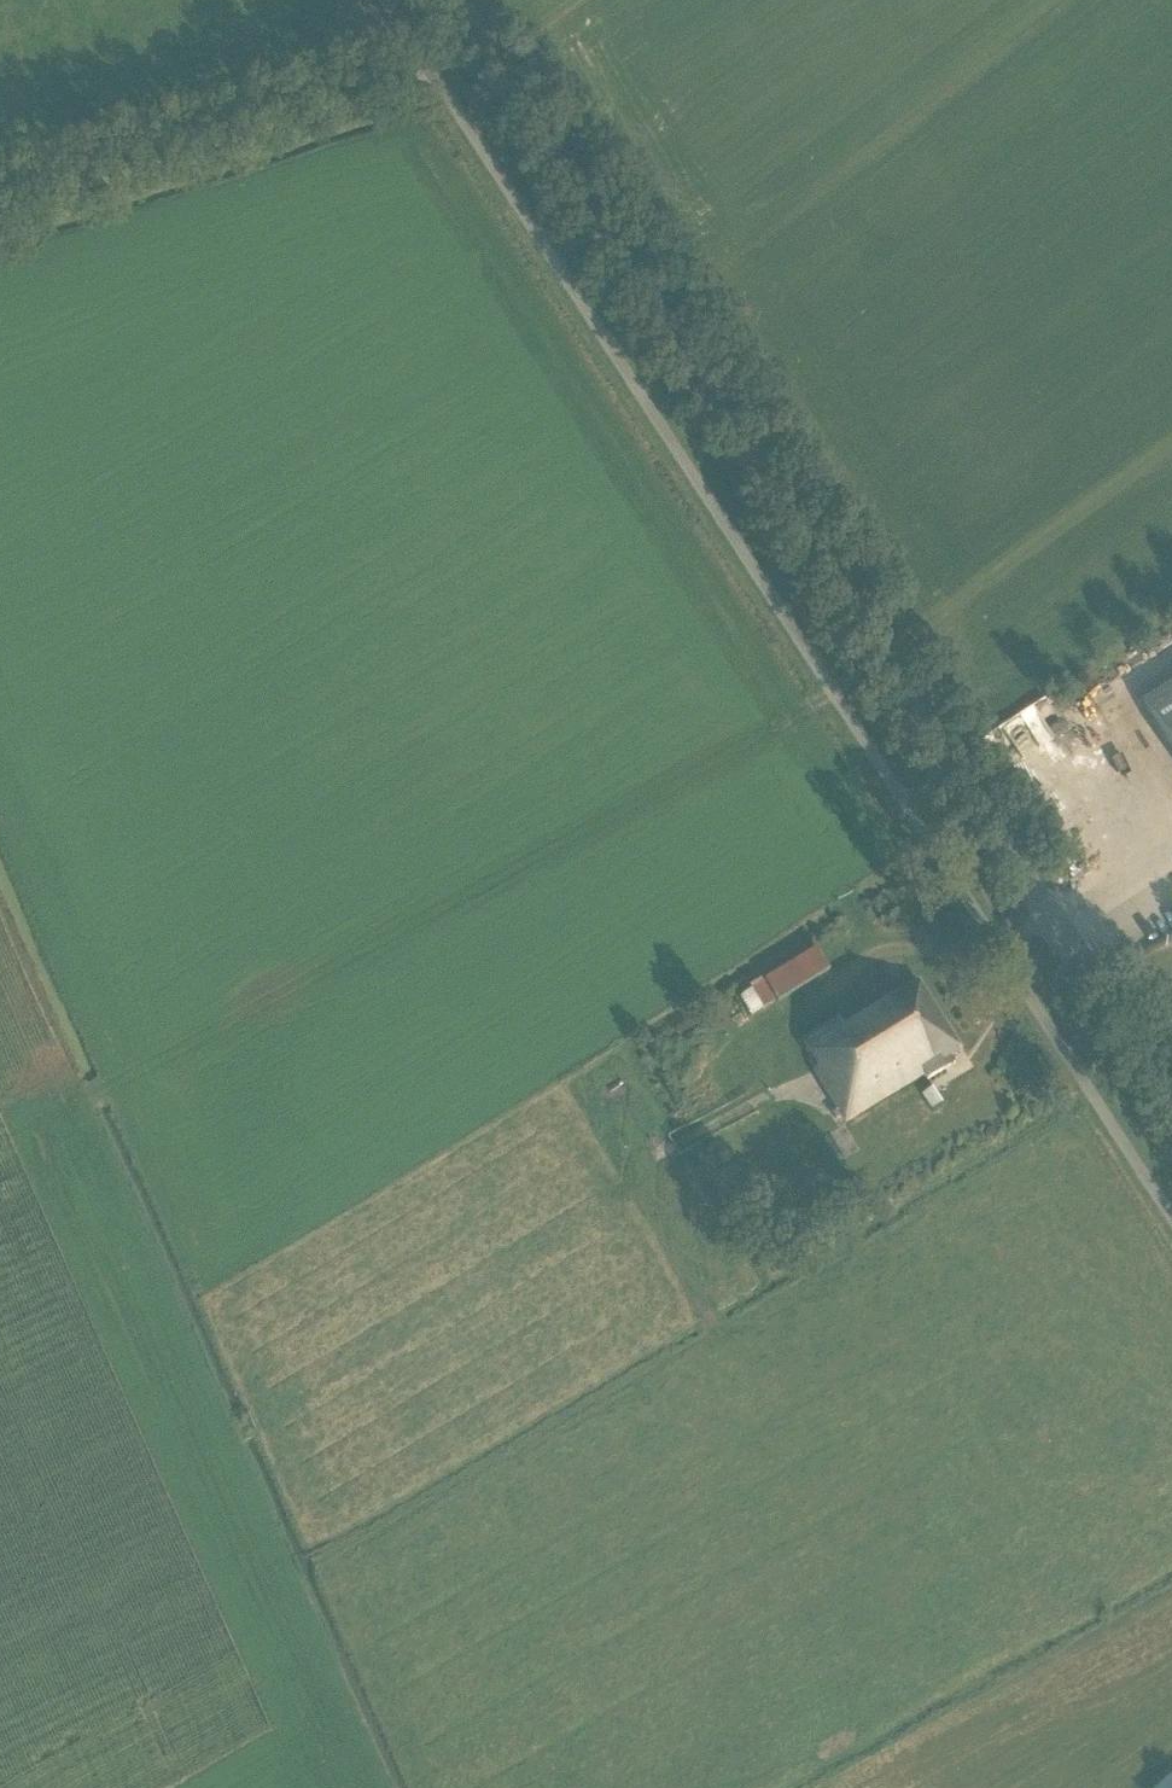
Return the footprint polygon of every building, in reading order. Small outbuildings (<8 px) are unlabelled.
[(1140,707),(1171,755),(1171,686),(1140,707)] [(780,1001),(831,972),(818,950),(767,979),(780,1001)] [(775,1001),(762,980),(750,987),(752,990),(740,998),(755,1023),(767,1016),(763,1009),(775,1001)] [(952,1059),(962,1053),(920,983),(846,1027),(841,1017),(803,1040),(820,1072),(818,1074),(848,1123),(924,1077),(927,1082),(955,1065),(952,1059)] [(943,1105),(932,1089),(922,1096),(932,1112),(943,1105)]
